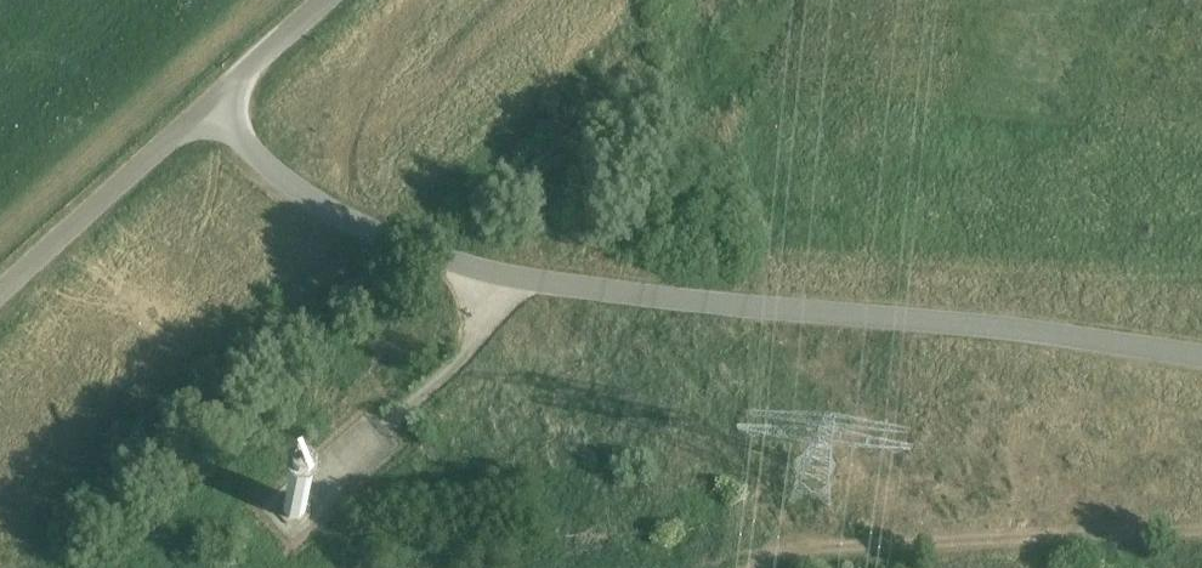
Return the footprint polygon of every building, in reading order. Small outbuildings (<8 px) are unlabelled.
[(296,522),(304,514),(303,505),(296,498),(287,498),(279,506),(279,515),(287,522),(296,522)]
